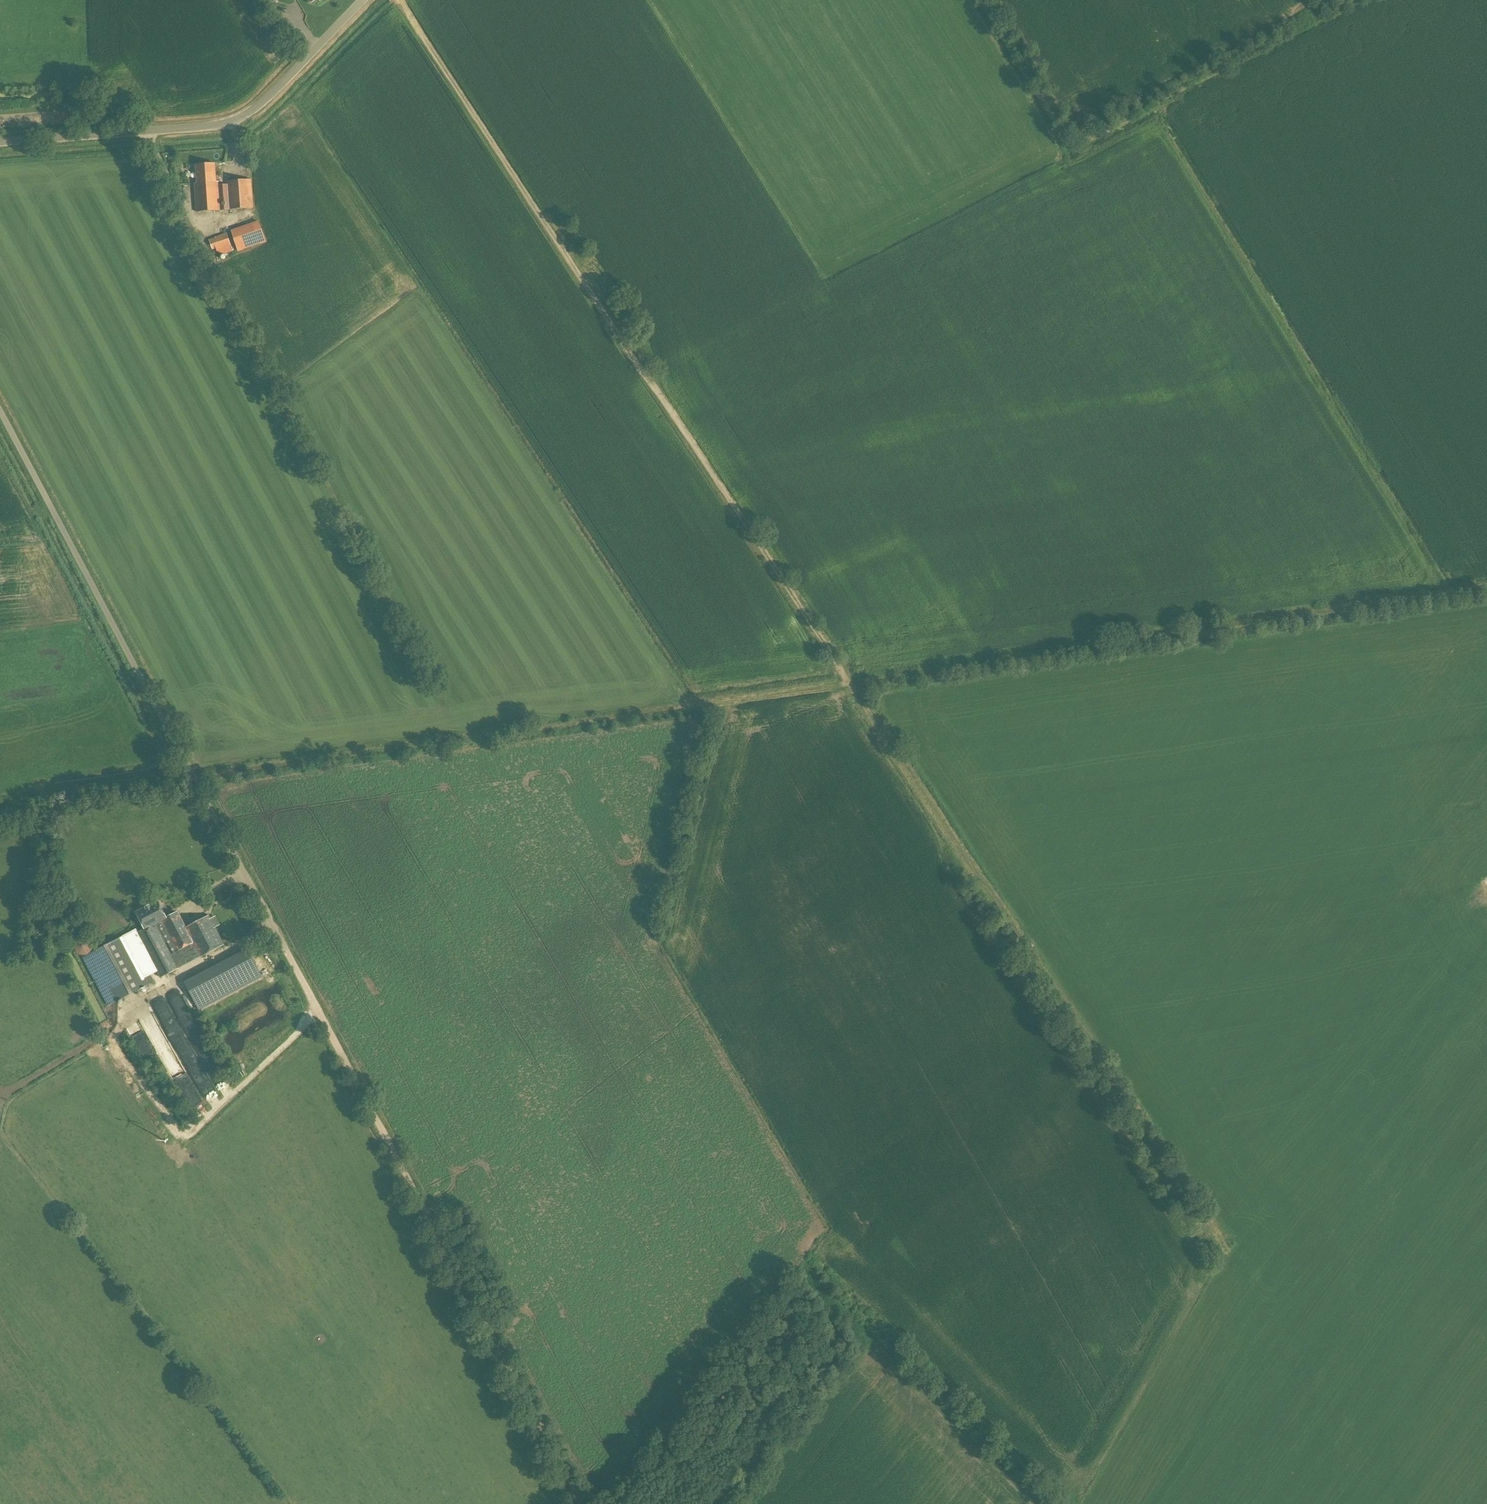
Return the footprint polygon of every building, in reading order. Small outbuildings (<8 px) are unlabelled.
[(217,182),(215,163),(195,165),(197,184),(194,184),(196,212),(253,208),(251,180),(227,181),(227,185),(219,185),(219,182),(217,182)] [(238,252),(266,242),(259,220),(231,230),(238,252)] [(233,251),(226,232),(215,237),(216,238),(209,240),(213,250),(216,249),(218,256),(233,251)] [(145,929),(138,932),(160,978),(223,945),(208,916),(186,927),(178,911),(167,917),(158,900),(136,912),(145,929)] [(155,981),(151,975),(130,932),(122,936),(82,957),(108,1006),(155,981)] [(200,1009),(263,976),(249,949),(186,982),(200,1009)] [(158,1015),(143,1021),(154,1048),(169,1042),(158,1015)] [(202,1088),(205,1096),(210,1094),(206,1086),(202,1088)]
